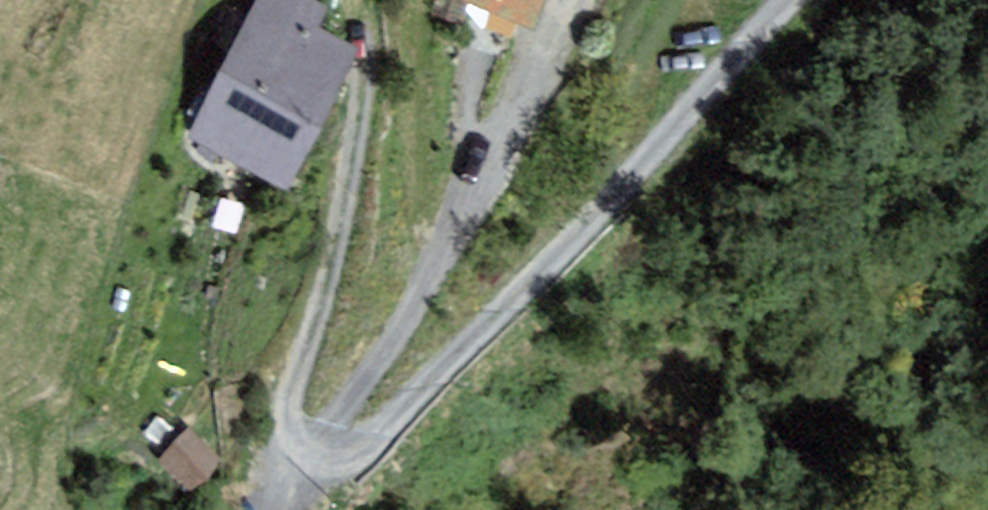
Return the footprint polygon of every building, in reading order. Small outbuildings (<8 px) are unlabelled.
[(298,0),(268,0),(197,134),(283,180),(350,53),(311,33),(322,12),(298,0)] [(526,14),(532,0),(490,0),(526,14)] [(201,456),(175,428),(144,456),(169,484),(201,456)]
